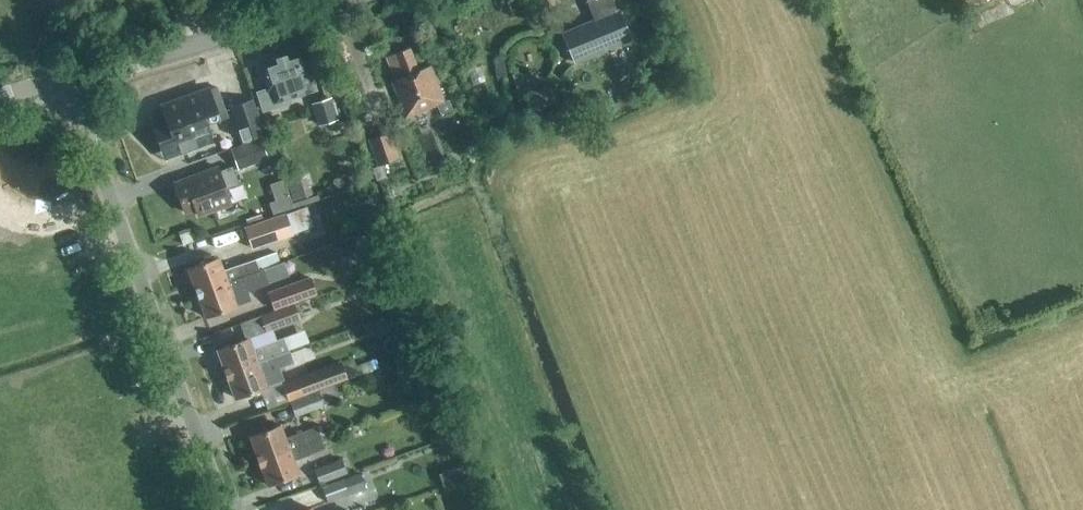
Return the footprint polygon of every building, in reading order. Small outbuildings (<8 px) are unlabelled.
[(613,4),(612,0),(585,0),(591,14),(592,13),(595,19),(560,33),(573,65),(632,41),(618,9),(616,10),(613,4)] [(418,71),(409,48),(393,55),(386,58),(395,80),(391,81),(406,118),(436,106),(440,117),(453,113),(449,100),(444,102),(430,66),(418,71)] [(263,110),(275,106),(274,103),(314,90),(313,89),(309,76),(301,50),(260,63),(268,90),(257,93),(263,110)] [(556,104),(551,86),(527,93),(533,111),(556,104)] [(209,89),(208,87),(159,105),(164,119),(151,124),(164,162),(214,144),(204,117),(217,112),(220,121),(227,119),(215,87),(209,89)] [(241,142),(265,134),(253,99),(229,107),(241,142)] [(319,127),(338,121),(332,99),(312,105),(319,127)] [(377,166),(401,158),(391,133),(368,139),(377,166)] [(238,170),(269,160),(261,139),(232,149),(238,170)] [(238,185),(232,167),(219,172),(218,168),(174,184),(184,213),(194,209),(197,217),(231,205),(226,190),(238,185)] [(308,187),(305,177),(287,183),(293,202),(313,196),(310,187),(308,187)] [(250,250),(292,236),(285,213),(243,228),(250,250)] [(363,249),(383,242),(378,230),(358,237),(363,249)] [(183,246),(193,242),(190,232),(179,236),(183,246)] [(227,282),(263,270),(280,263),(276,253),(223,271),(218,258),(187,269),(196,293),(227,282)] [(227,282),(196,293),(205,318),(250,301),(247,292),(268,284),(263,270),(227,282)] [(273,311),(316,295),(309,277),(266,292),(273,311)] [(266,332),(301,320),(295,303),(260,317),(266,332)] [(240,325),(245,340),(248,339),(266,332),(260,317),(240,325)] [(266,332),(248,339),(252,350),(270,343),(266,332)] [(226,374),(289,351),(283,337),(270,343),(252,350),(248,339),(245,340),(217,350),(226,374)] [(289,351),(226,374),(235,399),(284,381),(279,369),(294,363),(289,351)] [(291,401),(317,391),(318,391),(347,379),(343,366),(283,388),(289,402),(291,401)] [(291,401),(296,418),(325,406),(318,391),(317,391),(318,391),(291,401)] [(452,420),(455,429),(464,426),(460,417),(452,420)] [(258,461),(321,438),(316,426),(285,438),(280,426),(249,437),(258,461)] [(321,438),(258,461),(267,486),(298,474),(293,460),(325,449),(321,438)] [(436,476),(448,492),(472,474),(460,458),(436,476)] [(320,484),(347,474),(342,460),(314,470),(320,484)] [(344,479),(350,496),(365,490),(359,474),(344,479)] [(328,503),(350,496),(344,479),(322,487),(328,503)]
